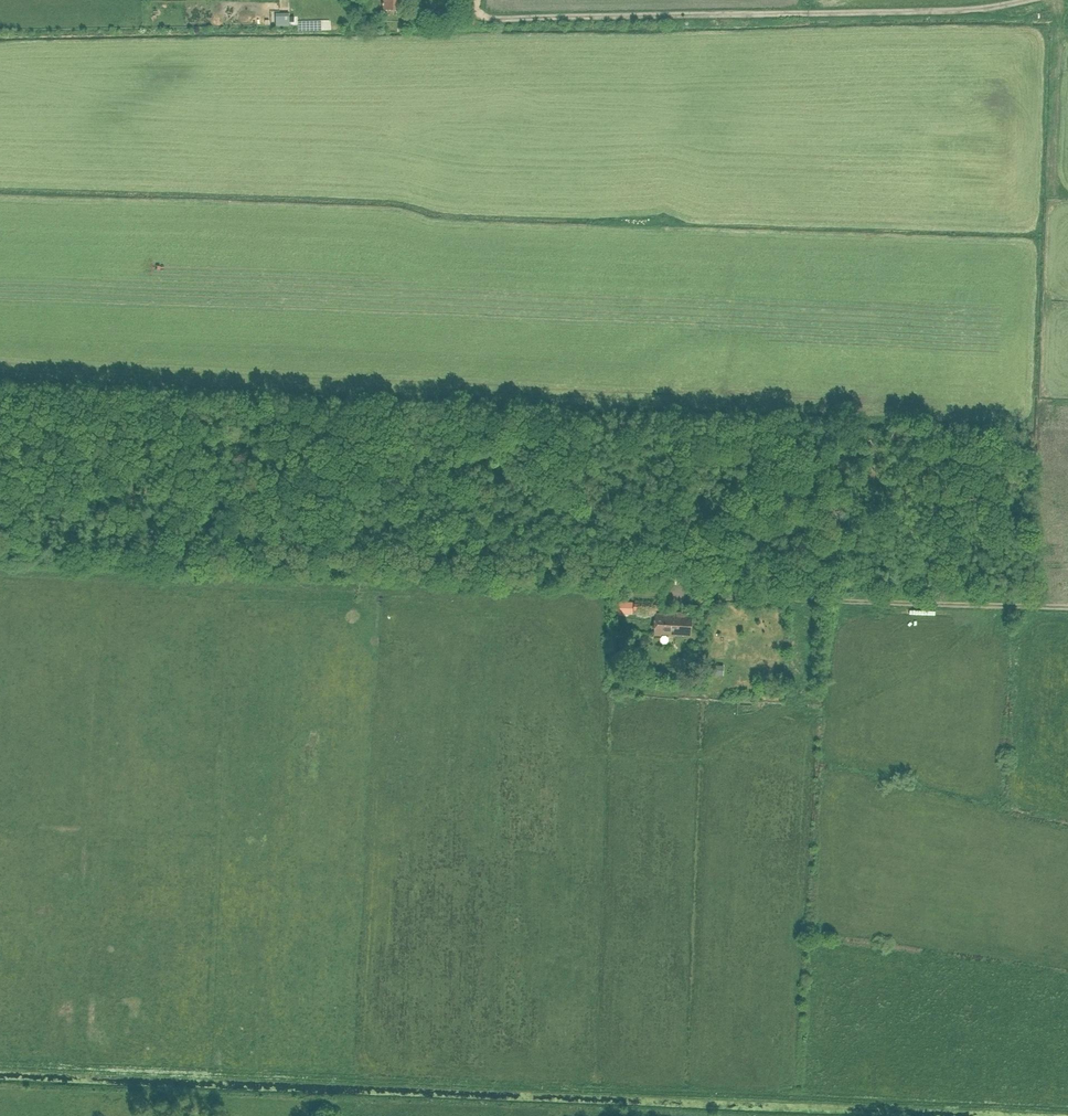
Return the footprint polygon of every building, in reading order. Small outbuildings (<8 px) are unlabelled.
[(407,0),(379,0),(383,0),(383,10),(402,10),(402,0),(407,0)] [(625,586),(630,595),(638,591),(633,581),(625,586)] [(631,611),(631,600),(616,600),(616,611),(631,611)] [(634,604),(633,611),(655,612),(656,604),(634,603),(634,604)] [(676,635),(690,636),(691,618),(676,617),(676,616),(655,614),(653,635),(661,636),(661,634),(668,634),(668,636),(675,636),(676,635)]
